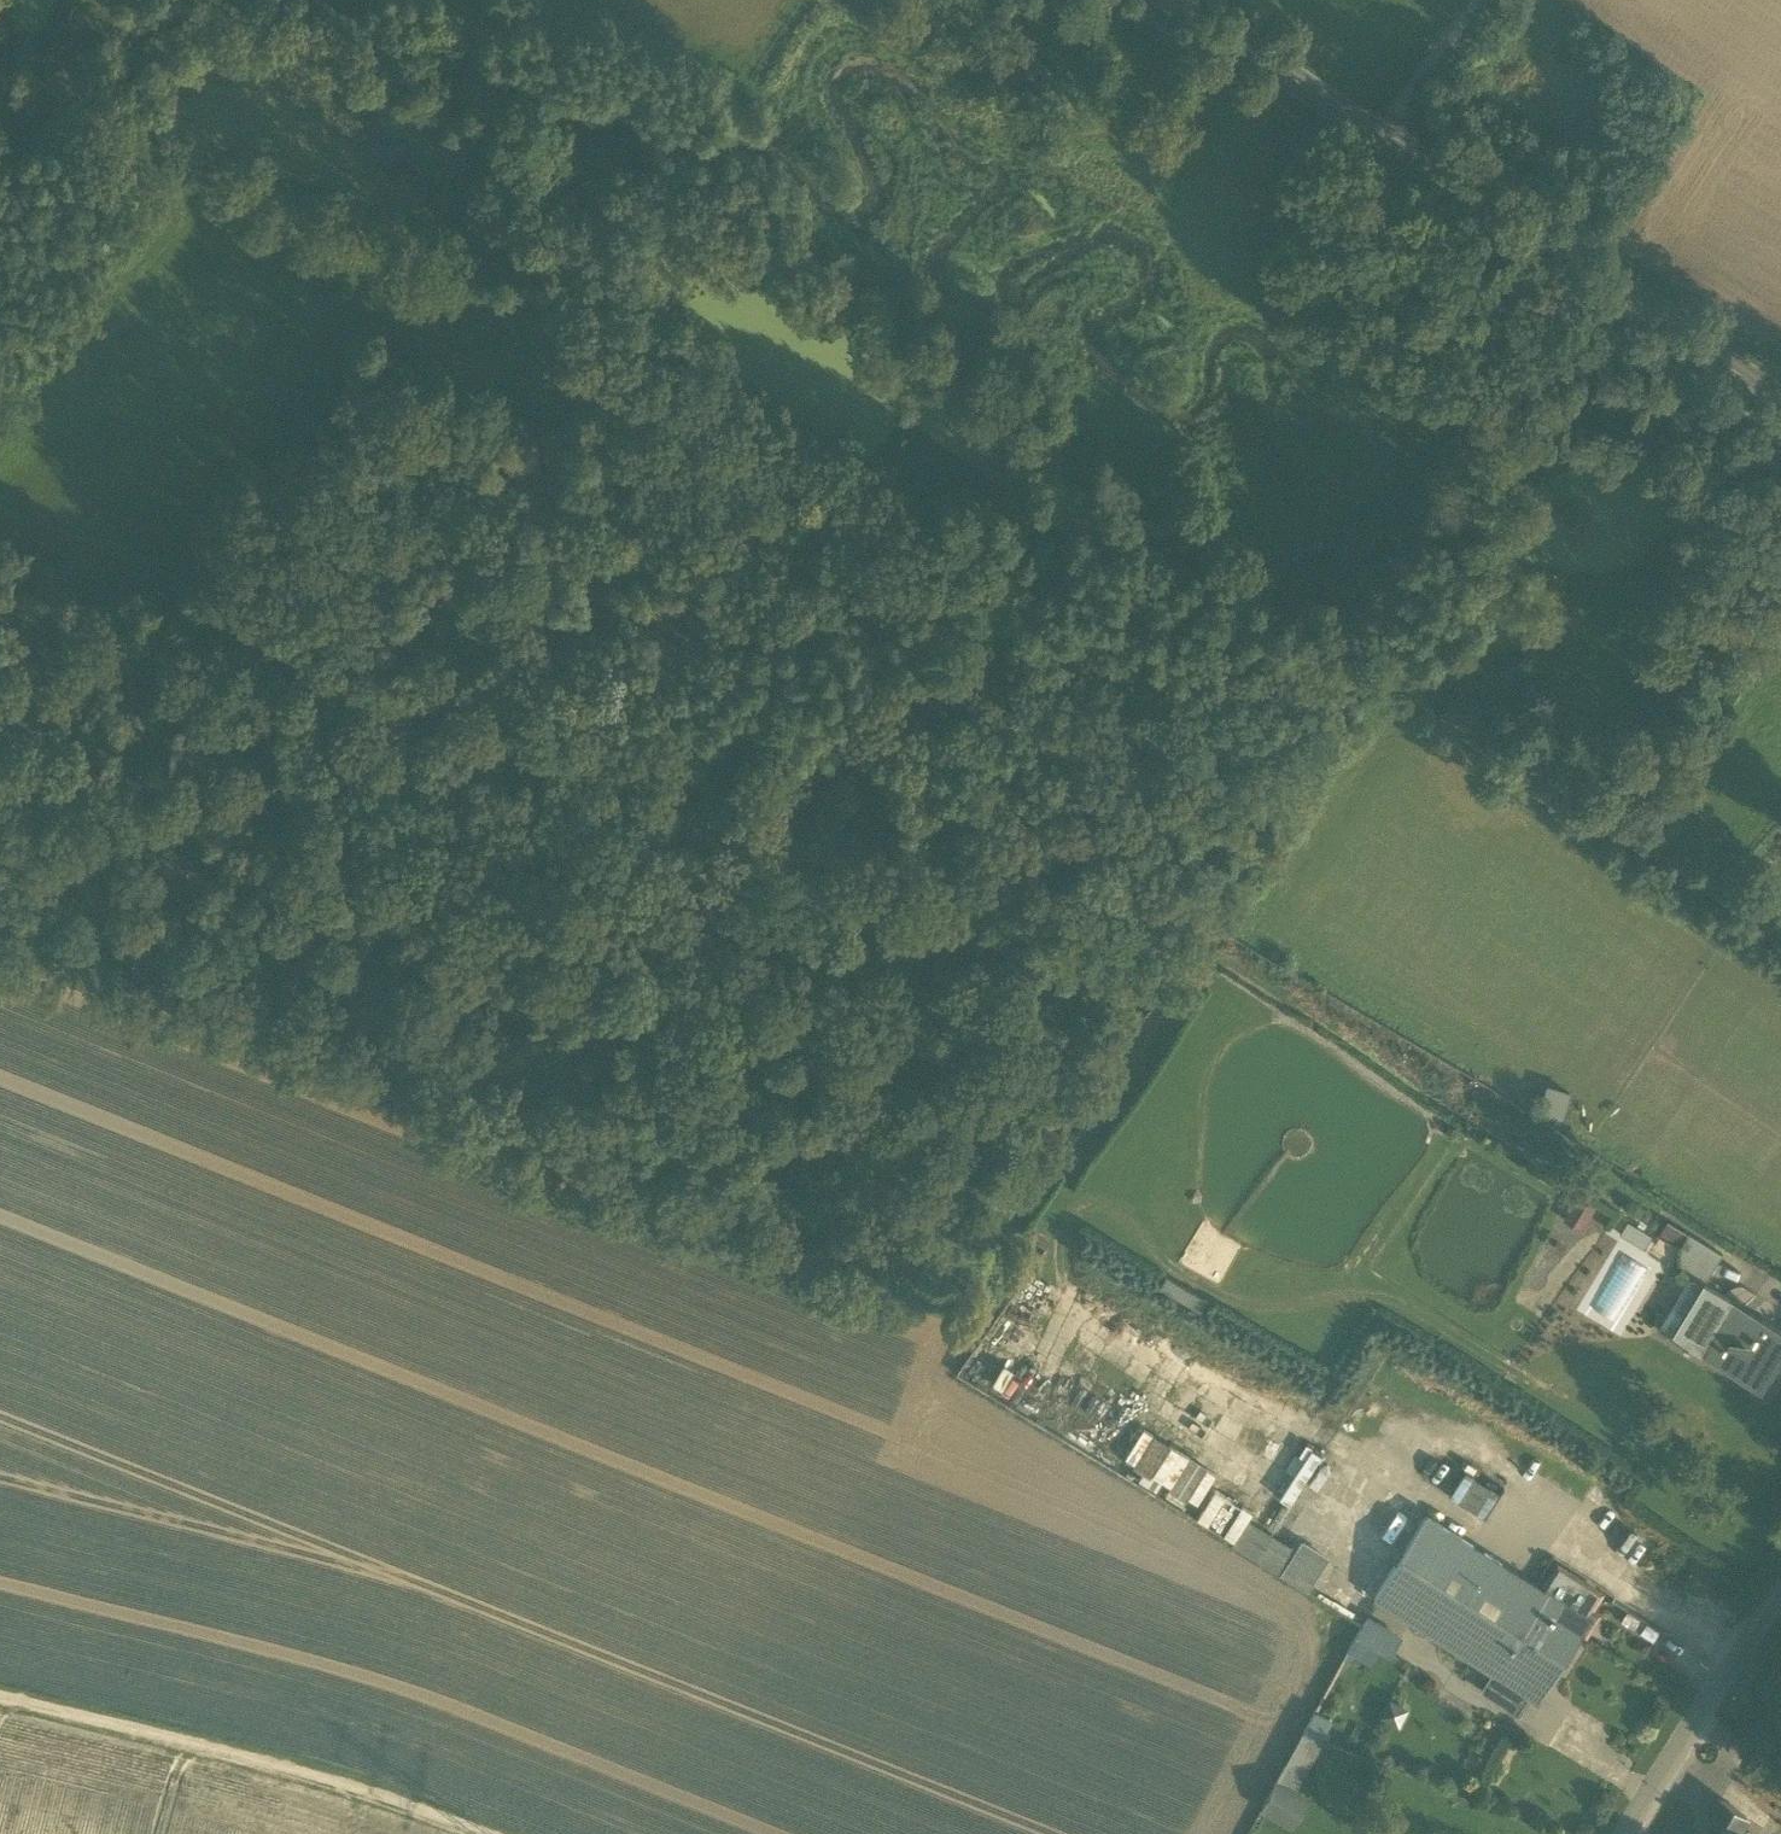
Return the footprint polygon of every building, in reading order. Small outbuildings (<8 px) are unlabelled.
[(1539,1113),(1562,1119),(1570,1091),(1546,1085),(1539,1113)] [(1577,1192),(1562,1217),(1581,1228),(1596,1204),(1577,1192)] [(1651,1233),(1627,1218),(1619,1231),(1643,1246),(1651,1233)] [(1680,1244),(1687,1233),(1667,1220),(1660,1231),(1680,1244)] [(1682,1268),(1689,1274),(1704,1283),(1704,1282),(1721,1254),(1687,1233),(1680,1244),(1678,1252),(1679,1260),(1682,1268)] [(1704,1283),(1689,1274),(1657,1326),(1673,1335),(1704,1283)] [(1757,1386),(1780,1347),(1780,1329),(1761,1317),(1758,1321),(1728,1302),(1730,1298),(1704,1282),(1704,1283),(1673,1335),(1698,1350),(1706,1336),(1738,1355),(1730,1369),(1757,1386)] [(1706,1336),(1698,1350),(1730,1369),(1738,1355),(1706,1336)] [(1165,1489),(1194,1506),(1215,1468),(1140,1426),(1123,1458),(1168,1483),(1165,1489)] [(1499,1493),(1465,1472),(1450,1496),(1484,1517),(1499,1493)] [(1374,1598),(1437,1638),(1489,1555),(1427,1516),(1374,1598)] [(1283,1574),(1297,1551),(1248,1520),(1231,1547),(1281,1578),(1283,1574)] [(1283,1574),(1308,1589),(1327,1558),(1303,1542),(1297,1551),(1283,1574)] [(1522,1577),(1489,1555),(1437,1638),(1474,1662),(1497,1626),(1502,1629),(1532,1582),(1523,1576),(1522,1577)] [(1481,1691),(1519,1715),(1531,1698),(1536,1701),(1588,1618),(1586,1616),(1601,1593),(1559,1566),(1543,1589),(1532,1582),(1502,1629),(1497,1626),(1474,1662),(1492,1673),(1481,1691)] [(1379,1652),(1389,1658),(1401,1639),(1368,1618),(1356,1638),(1379,1652)] [(1349,1649),(1371,1663),(1379,1652),(1356,1638),(1349,1649)] [(1382,1716),(1398,1724),(1406,1709),(1390,1701),(1382,1716)] [(1315,1711),(1303,1732),(1322,1740),(1332,1720),(1315,1711)] [(1323,1741),(1303,1733),(1278,1780),(1297,1789),(1323,1741)] [(1278,1815),(1263,1807),(1260,1812),(1293,1830),(1311,1796),(1297,1789),(1278,1780),(1275,1785),(1291,1792),(1278,1815)] [(1278,1815),(1291,1792),(1275,1785),(1263,1807),(1278,1815)] [(1718,1817),(1737,1829),(1746,1815),(1739,1810),(1721,1798),(1710,1815),(1717,1819),(1718,1817)] [(1737,1829),(1718,1817),(1717,1819),(1707,1833),(1745,1833),(1737,1829)]
